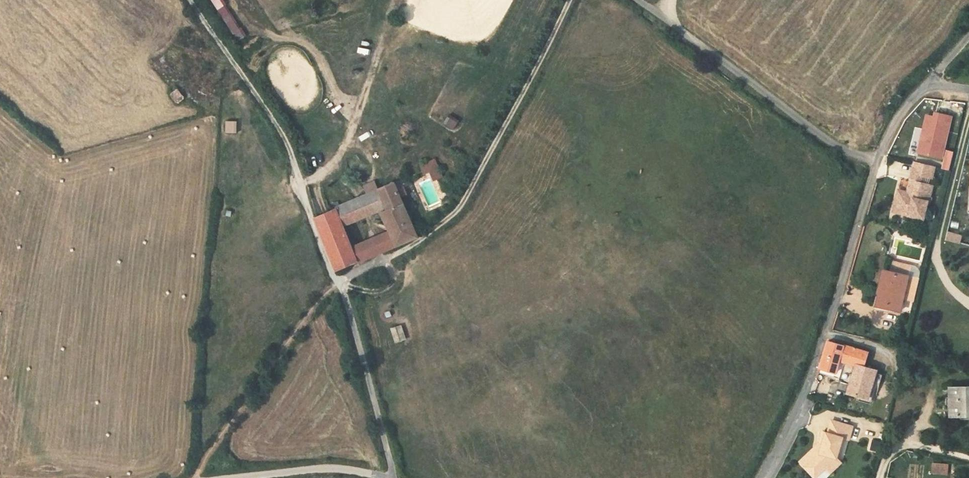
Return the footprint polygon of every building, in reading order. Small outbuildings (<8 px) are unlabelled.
[(945,157),(954,115),(938,111),(937,116),(929,114),(921,151),(945,157)] [(421,167),(424,174),(429,173),(433,182),(443,177),(435,160),(421,167)] [(911,172),(931,177),(934,166),(913,161),(911,172)] [(930,184),(931,177),(911,172),(910,179),(900,177),(895,202),(897,202),(899,194),(913,197),(913,193),(911,193),(914,180),(930,184)] [(422,231),(403,190),(407,187),(405,181),(401,183),(397,176),(315,216),(341,271),(422,231)] [(928,201),(932,184),(930,184),(914,180),(911,193),(913,193),(913,197),(899,194),(897,202),(895,202),(892,211),(909,214),(910,211),(924,214),(927,200),(928,201)] [(959,243),(961,235),(947,231),(945,239),(959,243)] [(894,261),(892,269),(909,273),(911,265),(894,261)] [(884,298),(887,299),(886,308),(904,312),(912,277),(891,272),(884,298)] [(395,343),(407,339),(402,324),(391,327),(395,343)] [(829,365),(821,391),(836,396),(840,383),(857,389),(849,415),(871,420),(873,406),(879,407),(880,400),(875,399),(875,390),(866,387),(868,375),(862,374),(857,372),(829,365)] [(951,387),(953,416),(968,414),(968,386),(951,387)] [(892,415),(894,403),(887,401),(884,414),(892,415)] [(878,453),(882,442),(873,439),(869,450),(878,453)] [(845,461),(851,463),(854,450),(833,444),(830,457),(825,456),(822,467),(821,471),(822,471),(820,475),(815,474),(810,477),(840,477),(845,461)] [(932,474),(949,474),(949,462),(932,462),(932,474)]
